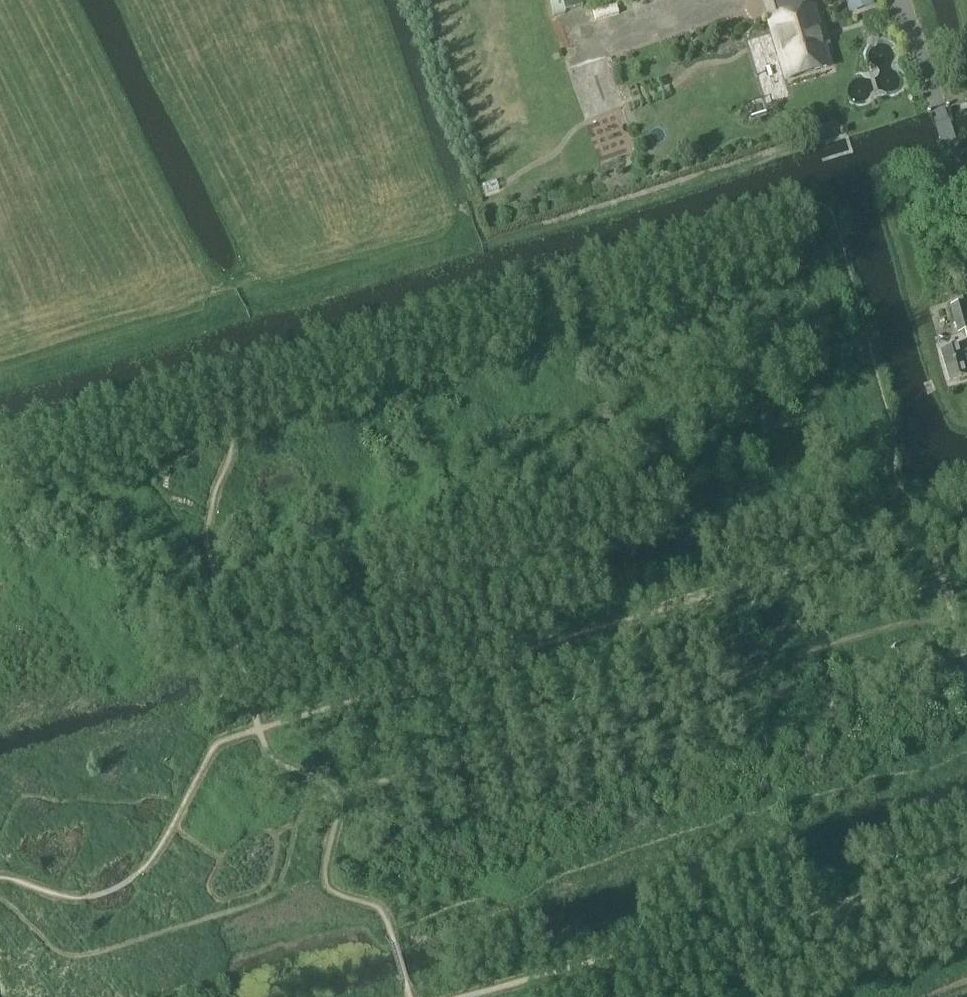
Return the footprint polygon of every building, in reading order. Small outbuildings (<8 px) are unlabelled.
[(554,16),(614,0),(549,0),(554,16)] [(768,19),(786,80),(832,66),(814,5),(810,7),(808,0),(765,0),(771,19),(768,19)] [(873,0),(846,0),(850,13),(875,5),(873,0)] [(951,307),(959,333),(966,331),(966,310),(965,303),(951,307)] [(966,375),(966,345),(942,352),(950,380),(966,375)]
